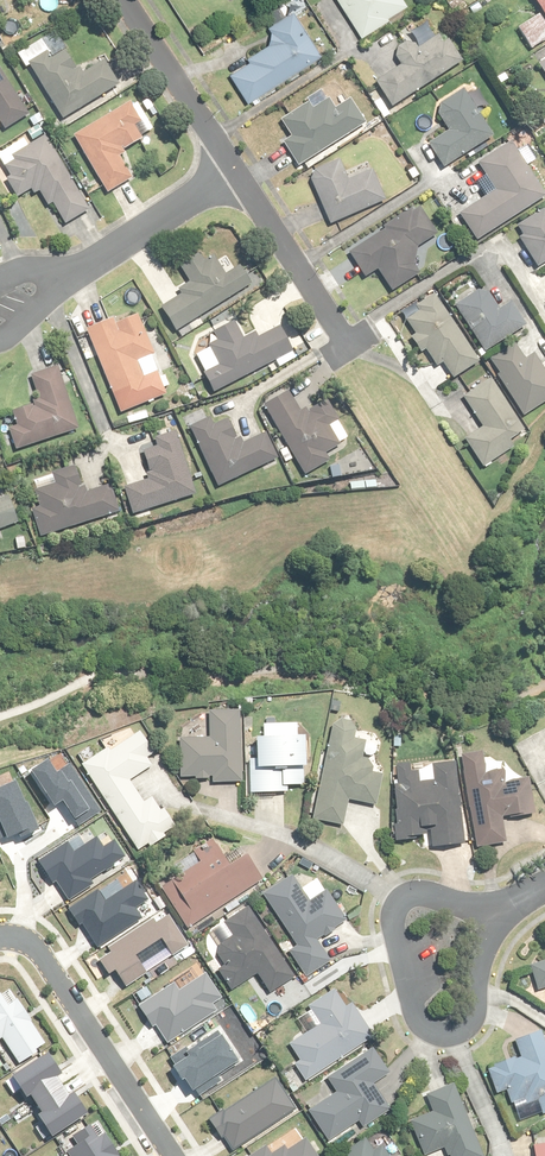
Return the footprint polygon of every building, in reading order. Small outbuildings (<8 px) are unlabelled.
[(401,0),(337,0),(361,38),(407,9),(401,0)] [(544,17),(544,0),(534,0),(544,17)] [(285,18),(279,8),(268,15),(274,25),(267,30),(275,43),(248,60),(250,63),(230,75),(248,103),(320,58),(292,14),(285,18)] [(538,16),(518,29),(531,50),(544,41),(544,27),(538,16)] [(418,51),(412,41),(394,52),(402,66),(376,81),(392,108),(461,67),(439,29),(423,39),(427,46),(418,51)] [(53,60),(41,41),(17,56),(26,70),(30,67),(63,120),(119,85),(104,61),(79,76),(65,53),(53,60)] [(2,133),(27,120),(0,72),(0,129),(2,133)] [(443,113),(438,116),(449,133),(428,146),(443,169),(492,138),(475,112),(484,106),(475,92),(468,97),(464,91),(439,107),(443,113)] [(364,124),(350,102),(334,112),(328,102),(312,113),(308,107),(282,123),(291,138),(282,144),(297,166),(364,124)] [(140,123),(129,105),(74,138),(108,195),(132,180),(117,155),(141,141),(133,127),(140,123)] [(46,138),(28,148),(24,141),(0,155),(0,163),(11,182),(9,184),(17,199),(32,190),(43,209),(52,203),(66,227),(89,213),(46,138)] [(544,199),(510,145),(478,164),(496,192),(459,215),(476,241),(544,199)] [(349,176),(342,162),(309,176),(331,225),(386,201),(371,167),(349,176)] [(348,252),(364,280),(377,272),(389,293),(420,275),(412,260),(419,256),(415,250),(438,237),(421,209),(348,252)] [(521,241),(537,268),(544,263),(544,213),(544,212),(517,228),(524,239),(521,241)] [(202,267),(197,257),(180,268),(190,284),(178,292),(181,297),(161,309),(176,332),(249,287),(238,269),(225,277),(214,260),(202,267)] [(498,312),(484,290),(456,307),(484,352),(525,327),(511,304),(498,312)] [(478,363),(435,295),(420,304),(424,310),(407,320),(416,335),(411,339),(420,353),(425,350),(436,367),(442,363),(453,379),(478,363)] [(154,355),(139,316),(115,325),(113,321),(87,331),(121,414),(165,396),(155,373),(142,378),(136,363),(154,355)] [(243,341),(234,323),(214,334),(219,344),(196,356),(214,393),(277,361),(280,368),(295,360),(279,329),(257,340),(255,335),(243,341)] [(515,346),(490,361),(523,416),(544,403),(544,374),(534,356),(524,361),(515,346)] [(78,430),(58,369),(31,377),(40,404),(13,413),(17,427),(8,430),(15,451),(78,430)] [(524,432),(490,381),(463,399),(483,428),(465,440),(483,468),(512,449),(508,442),(524,432)] [(326,427),(314,407),(300,416),(287,394),(264,408),(307,478),(330,464),(323,454),(347,440),(336,422),(326,427)] [(238,447),(224,415),(192,430),(218,487),(276,461),(265,435),(238,447)] [(176,433),(155,439),(158,448),(144,452),(152,481),(126,489),(133,514),(194,496),(176,433)] [(86,495),(77,467),(54,475),(57,486),(36,493),(40,508),(32,510),(41,537),(119,513),(110,487),(86,495)] [(18,524),(9,498),(0,501),(0,530),(18,524)] [(240,784),(242,712),(210,712),(210,739),(181,739),(180,779),(212,780),(212,783),(240,784)] [(355,724),(333,720),(313,820),(342,826),(347,800),(376,806),(382,776),(370,774),(372,761),(360,759),(364,742),(351,740),(355,724)] [(161,809),(154,796),(144,803),(134,787),(129,780),(151,766),(148,760),(155,756),(139,731),(120,743),(83,766),(136,851),(147,844),(148,847),(165,837),(163,834),(173,827),(161,809)] [(310,766),(310,738),(257,738),(257,760),(250,760),(250,794),(287,793),(287,786),(303,786),(303,766),(310,766)] [(481,748),(461,751),(477,849),(506,844),(501,818),(531,813),(525,780),(504,784),(502,771),(485,774),(481,748)] [(396,786),(393,786),(399,843),(431,839),(433,851),(463,847),(454,762),(432,765),(434,781),(419,783),(417,766),(394,769),(396,786)] [(100,813),(68,765),(53,775),(45,764),(30,774),(51,806),(61,800),(79,827),(100,813)] [(0,788),(0,832),(4,841),(33,830),(13,782),(0,788)] [(65,841),(36,860),(51,883),(55,880),(67,899),(113,869),(111,865),(123,857),(114,842),(101,850),(95,841),(74,855),(65,841)] [(229,866),(216,845),(198,857),(202,863),(162,890),(188,929),(262,880),(246,856),(229,866)] [(300,890),(292,877),(264,896),(297,948),(289,953),(305,978),(329,962),(317,942),(346,924),(317,879),(300,890)] [(95,892),(67,910),(78,928),(83,925),(97,947),(139,921),(131,908),(145,899),(134,884),(120,893),(120,892),(103,903),(95,892)] [(218,972),(230,991),(256,974),(270,995),(296,978),(250,908),(212,933),(223,950),(215,954),(224,968),(218,972)] [(111,954),(100,961),(109,975),(114,972),(123,986),(142,973),(131,957),(159,939),(170,955),(185,945),(166,917),(155,924),(152,919),(107,948),(111,954)] [(530,966),(538,991),(544,989),(544,962),(530,966)] [(173,984),(138,1007),(152,1027),(156,1024),(168,1043),(217,1012),(212,1005),(221,999),(205,974),(178,992),(173,984)] [(10,990),(0,997),(0,1039),(2,1038),(18,1063),(45,1046),(10,990)] [(345,1008),(335,992),(306,1011),(317,1027),(290,1045),(300,1061),(295,1064),(306,1081),(372,1037),(350,1005),(345,1008)] [(542,1033),(516,1042),(521,1058),(488,1069),(496,1093),(506,1090),(511,1104),(523,1099),(525,1105),(538,1101),(542,1114),(544,1113),(544,1044),(542,1033)] [(184,1056),(168,1066),(187,1094),(193,1091),(196,1096),(220,1081),(217,1075),(235,1064),(216,1035),(195,1049),(193,1046),(182,1053),(184,1056)] [(388,1074),(371,1049),(327,1079),(337,1094),(309,1112),(329,1141),(358,1121),(362,1128),(389,1110),(372,1085),(388,1074)] [(59,1074),(47,1055),(4,1082),(11,1094),(18,1089),(27,1105),(33,1101),(41,1114),(35,1117),(48,1139),(94,1111),(84,1096),(77,1100),(74,1094),(67,1098),(54,1077),(59,1074)] [(296,1110),(275,1078),(211,1120),(231,1152),(296,1110)] [(453,1086),(427,1097),(433,1112),(410,1122),(424,1155),(425,1155),(445,1148),(449,1155),(482,1155),(453,1086)] [(104,1135),(97,1139),(90,1127),(71,1139),(76,1146),(69,1151),(72,1155),(117,1155),(104,1135)] [(305,1138),(284,1151),(278,1140),(251,1155),(316,1155),(305,1138)] [(366,1140),(342,1155),(390,1155),(383,1146),(373,1152),(366,1140)] [(534,1145),(534,1155),(544,1155),(544,1144),(534,1145)]
